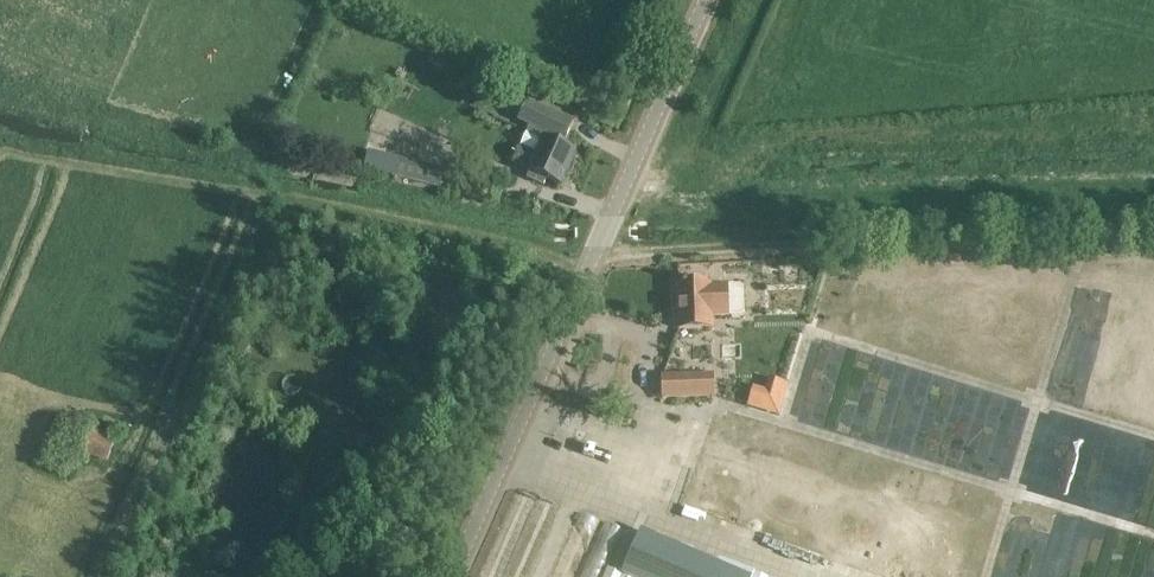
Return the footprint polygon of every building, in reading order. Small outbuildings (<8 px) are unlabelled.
[(518,119),(517,121),(552,137),(562,116),(527,100),(517,96),(509,115),(518,119)] [(561,186),(575,153),(544,138),(536,155),(520,147),(513,163),(529,171),(529,172),(561,186)] [(440,188),(445,168),(398,156),(393,176),(440,188)] [(710,329),(709,317),(728,317),(727,285),(710,287),(710,283),(677,285),(679,311),(673,311),(674,331),(681,331),(681,330),(710,329)] [(664,373),(665,393),(706,392),(706,372),(664,373)] [(91,425),(80,454),(107,463),(117,435),(91,425)] [(479,576),(501,576),(535,500),(516,492),(479,576)] [(505,576),(527,576),(558,507),(539,499),(505,576)] [(552,576),(574,576),(598,521),(580,513),(552,576)] [(580,576),(602,576),(623,530),(604,522),(580,576)] [(755,574),(756,573),(720,560),(716,562),(641,531),(622,576),(623,576),(622,576),(762,576),(755,574)]
